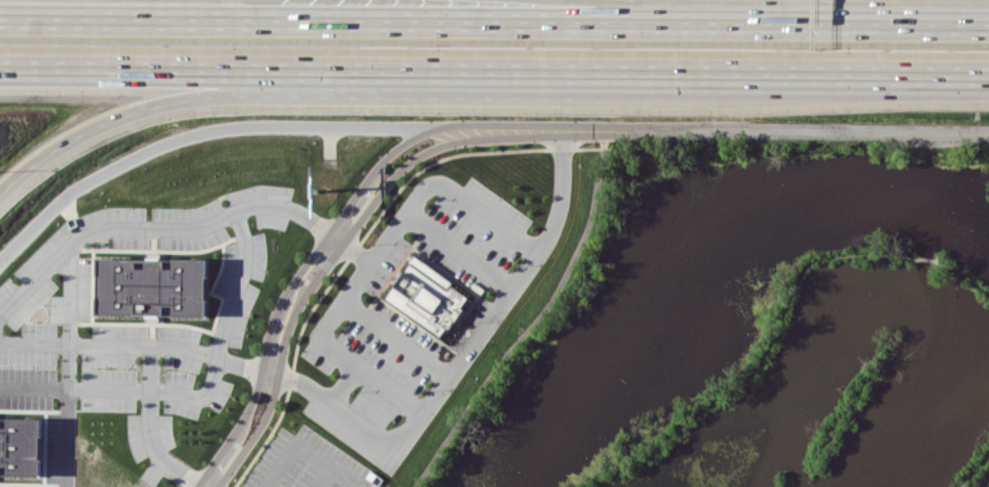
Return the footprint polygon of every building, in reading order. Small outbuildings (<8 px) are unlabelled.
[(414,255),(384,298),(441,338),(471,295),(414,255)] [(207,259),(97,257),(97,314),(206,315),(207,259)] [(40,475),(41,419),(0,418),(0,475),(40,475)]
